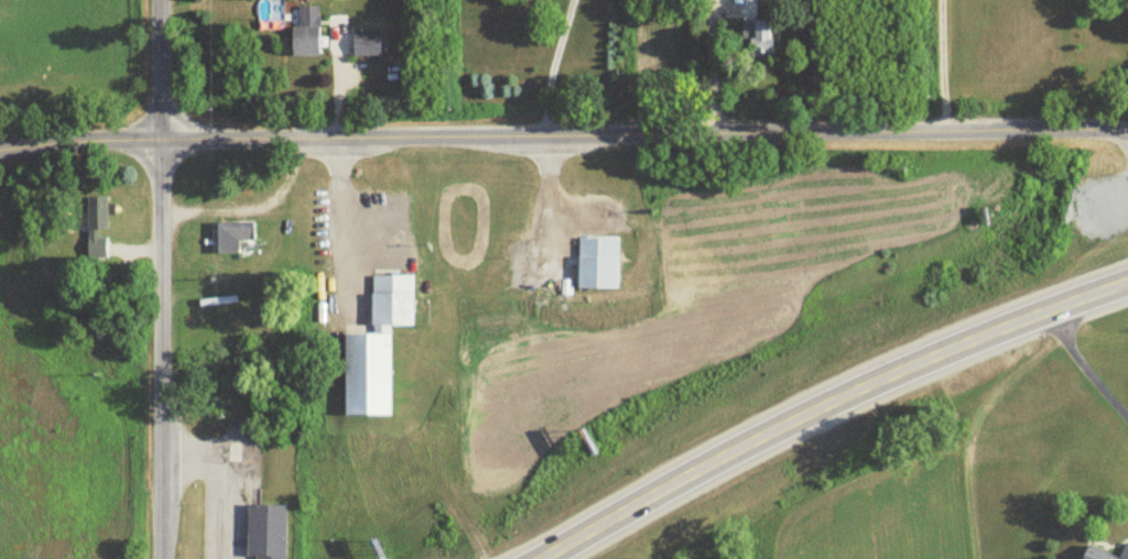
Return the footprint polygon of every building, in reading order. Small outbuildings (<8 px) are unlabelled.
[(289,26),(289,55),(317,55),(317,6),(296,6),(296,26),(289,26)] [(768,21),(747,21),(747,58),(768,58),(768,21)] [(377,54),(377,32),(350,32),(350,54),(377,54)] [(105,257),(105,196),(85,196),(85,257),(105,257)] [(253,251),(253,222),(215,222),(215,251),(253,251)] [(617,237),(576,237),(576,288),(617,288),(617,237)] [(342,334),(341,416),(389,416),(389,326),(412,326),(412,276),(370,276),(369,334),(342,334)] [(253,556),(253,558),(283,558),(284,505),(244,505),(244,556),(253,556)] [(1079,558),(1127,558),(1127,543),(1123,542),(1117,557),(1085,545),(1079,558)]
